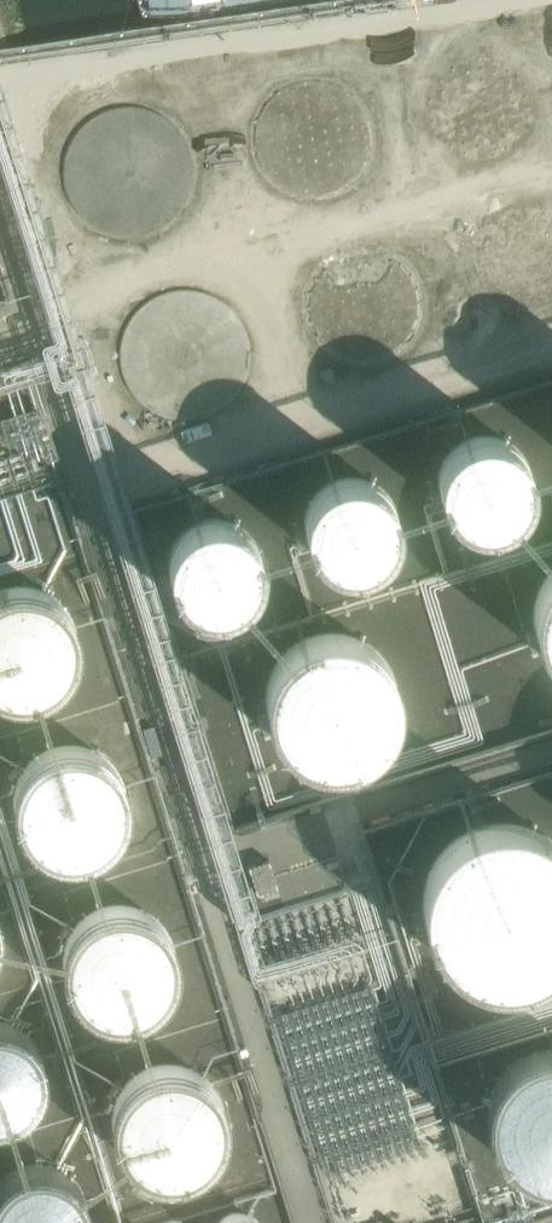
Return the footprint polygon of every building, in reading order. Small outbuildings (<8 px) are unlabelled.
[(525,120),(526,105),(521,91),(512,79),(499,70),(485,66),(470,67),(456,73),(445,83),(437,96),(434,111),(437,126),(444,139),(455,150),(468,156),(483,158),(498,154),(511,146),(520,134),(525,120)] [(259,110),(250,139),(255,170),(275,194),(303,207),(334,206),(361,190),(377,163),(379,132),(366,104),(342,84),(311,79),(281,88),(259,110)] [(71,141),(61,171),(67,201),(86,226),(114,239),(145,237),(172,221),(188,194),(190,163),(178,135),(153,116),(123,110),(93,119),(71,141)] [(544,224),(529,220),(514,221),(500,227),(489,237),(481,250),(479,265),(481,280),(488,294),(499,304),(513,310),(528,312),(542,308),(551,302),(551,230),(544,224)] [(308,277),(299,307),(305,337),(324,362),(352,375),(383,373),(410,357),(426,331),(428,300),(415,271),(391,252),(360,246),(330,255),(308,277)] [(126,325),(116,354),(122,385),(141,410),(169,422),(200,421),(227,405),(243,378),(245,347),(233,319),(208,299),(178,294),(148,303),(126,325)] [(531,498),(531,483),(526,469),(517,457),(505,448),(490,444),(475,445),(461,451),(450,461),(442,474),(440,489),(442,504),(449,517),(460,528),(474,534),(489,536),(503,532),(516,524),(525,512),(531,498)] [(396,537),(396,521),(392,507),(382,495),(370,487),(355,483),(340,484),(326,490),(315,500),(308,513),(305,528),(307,542),(314,556),(325,566),(339,572),(354,574),(369,570),(381,562),(391,551),(396,537)] [(259,578),(259,563),(254,548),(245,536),(233,528),(218,524),(203,525),(189,531),(178,541),(171,554),(168,569),(170,584),(177,597),(188,607),(202,614),(217,615),(232,612),(244,604),(254,592),(259,578)] [(15,701),(36,704),(57,700),(76,690),(90,674),(98,654),(99,632),(94,612),(82,594),(65,581),(44,575),(23,575),(3,583),(0,585),(0,693),(15,701)] [(278,741),(293,757),(312,766),(333,770),(354,766),(373,755),(387,739),(396,719),(397,698),(391,677),(379,660),(362,647),(342,640),(320,641),(300,648),(283,661),(272,680),(267,700),(269,722),(278,741)] [(35,836),(50,852),(69,862),(91,865),(112,861),(130,850),(144,834),(153,814),(154,793),(148,772),(136,755),(119,742),(98,735),(77,736),(57,743),(40,757),(29,775),(24,795),(26,817),(35,836)] [(456,968),(479,977),(503,979),(527,973),(547,960),(551,955),(551,847),(537,834),(514,825),(490,823),(466,829),(445,842),(429,861),(420,883),(418,908),(424,932),(437,952),(456,968)] [(79,998),(94,1014),(113,1024),(134,1027),(155,1023),(174,1012),(188,996),(196,977),(198,955),(192,935),(180,917),(163,904),(142,898),(121,898),(101,905),(84,919),(73,937),(68,958),(70,979),(79,998)] [(7,1125),(22,1121),(34,1112),(43,1099),(47,1084),(47,1069),(41,1055),(31,1043),(18,1035),(2,1032),(0,1032),(0,1125),(7,1125)] [(129,1154),(144,1170),(163,1180),(184,1183),(205,1179),(224,1168),(238,1152),(246,1133),(248,1111),(242,1091),(230,1073),(213,1060),(192,1054),(171,1054),(151,1061),(134,1075),(123,1093),(118,1114),(120,1135),(129,1154)] [(513,1171),(532,1181),(551,1184),(551,1055),(540,1055),(520,1062),(503,1076),(492,1094),(487,1115),(489,1136),(498,1156),(513,1171)] [(1,1222),(94,1222),(93,1209),(87,1195),(77,1183),(64,1175),(49,1172),(33,1174),(19,1181),(9,1192),(2,1206),(0,1222),(1,1222)]
